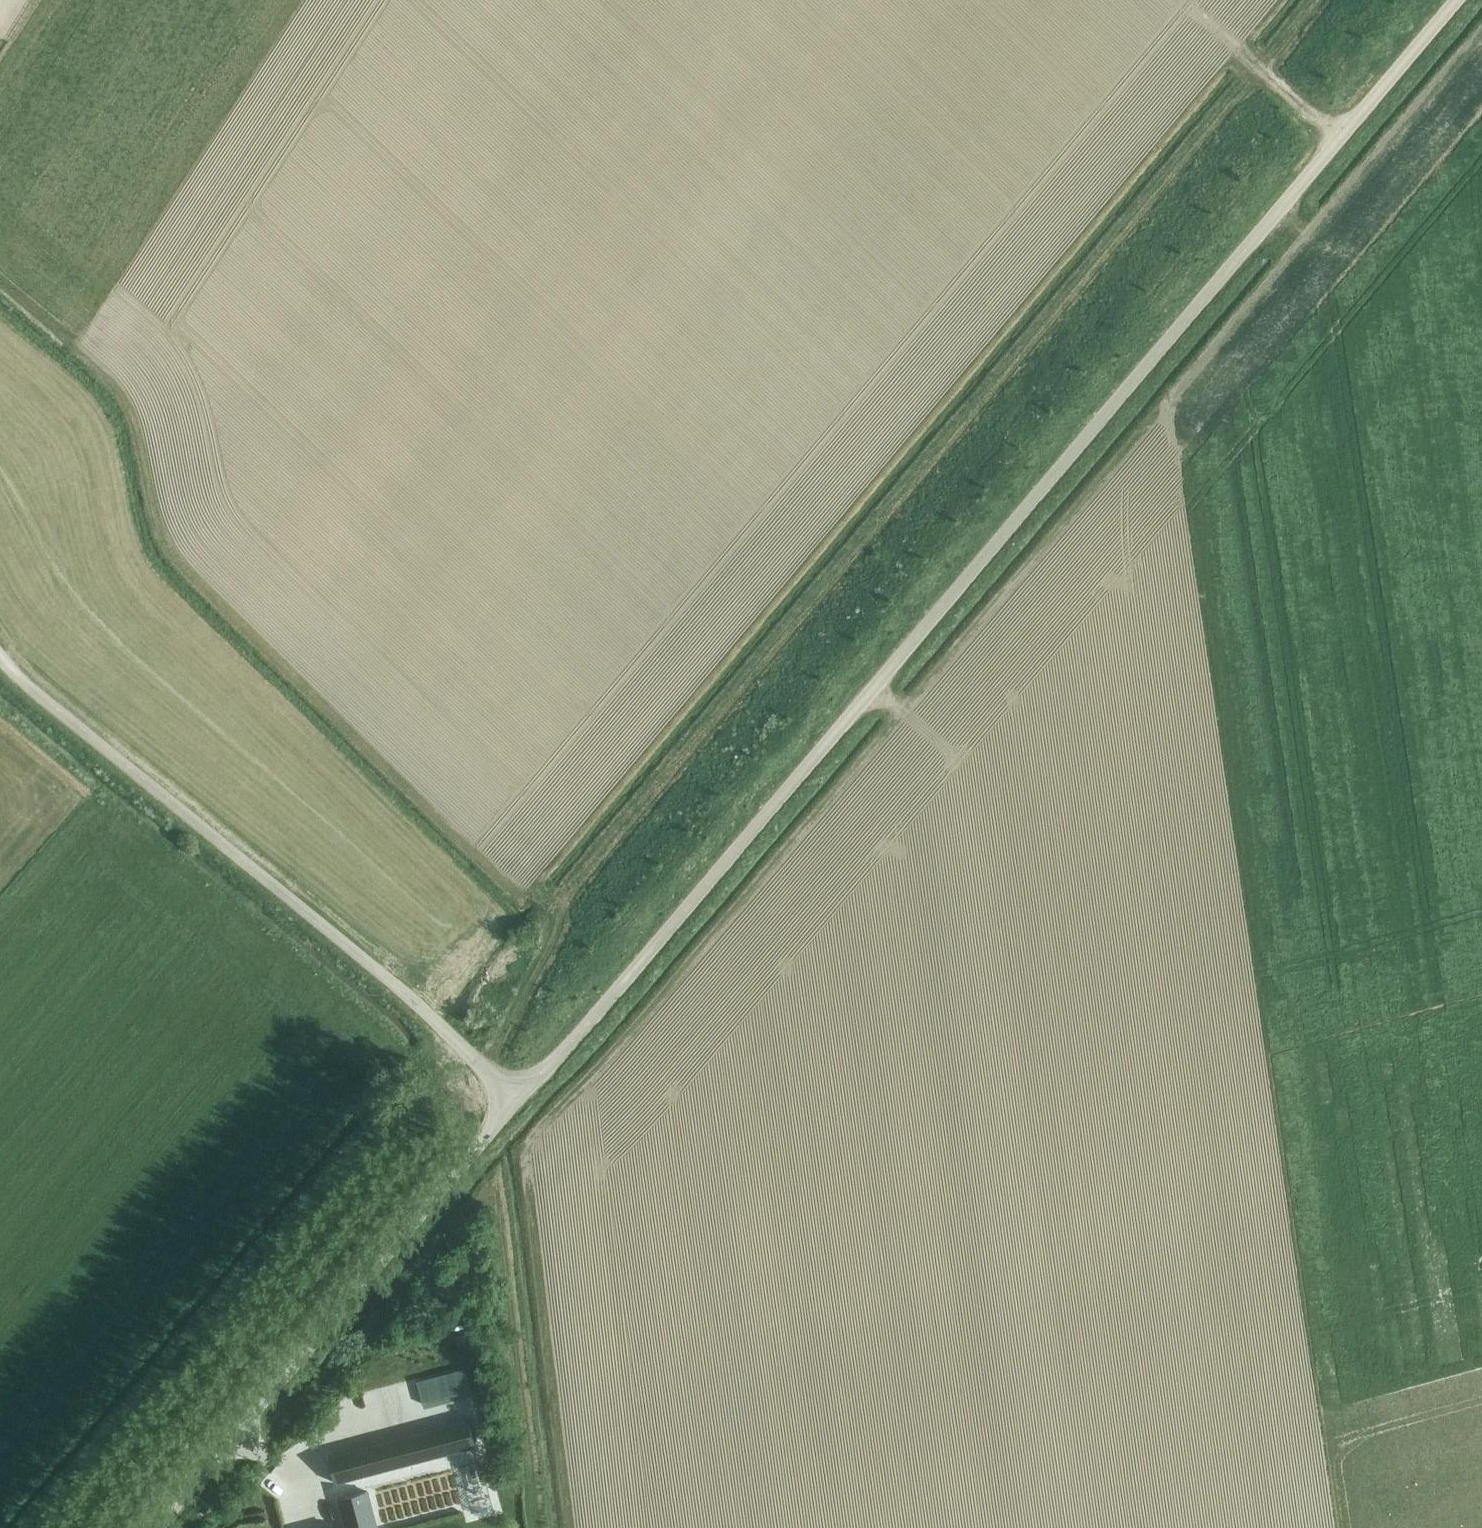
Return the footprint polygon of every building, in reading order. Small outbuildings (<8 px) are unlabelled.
[(329,1456),(336,1484),(476,1448),(469,1420),(329,1456)] [(496,1455),(468,1464),(483,1510),(509,1502),(496,1455)] [(366,1488),(340,1495),(348,1526),(341,1527),(377,1527),(366,1488)]
